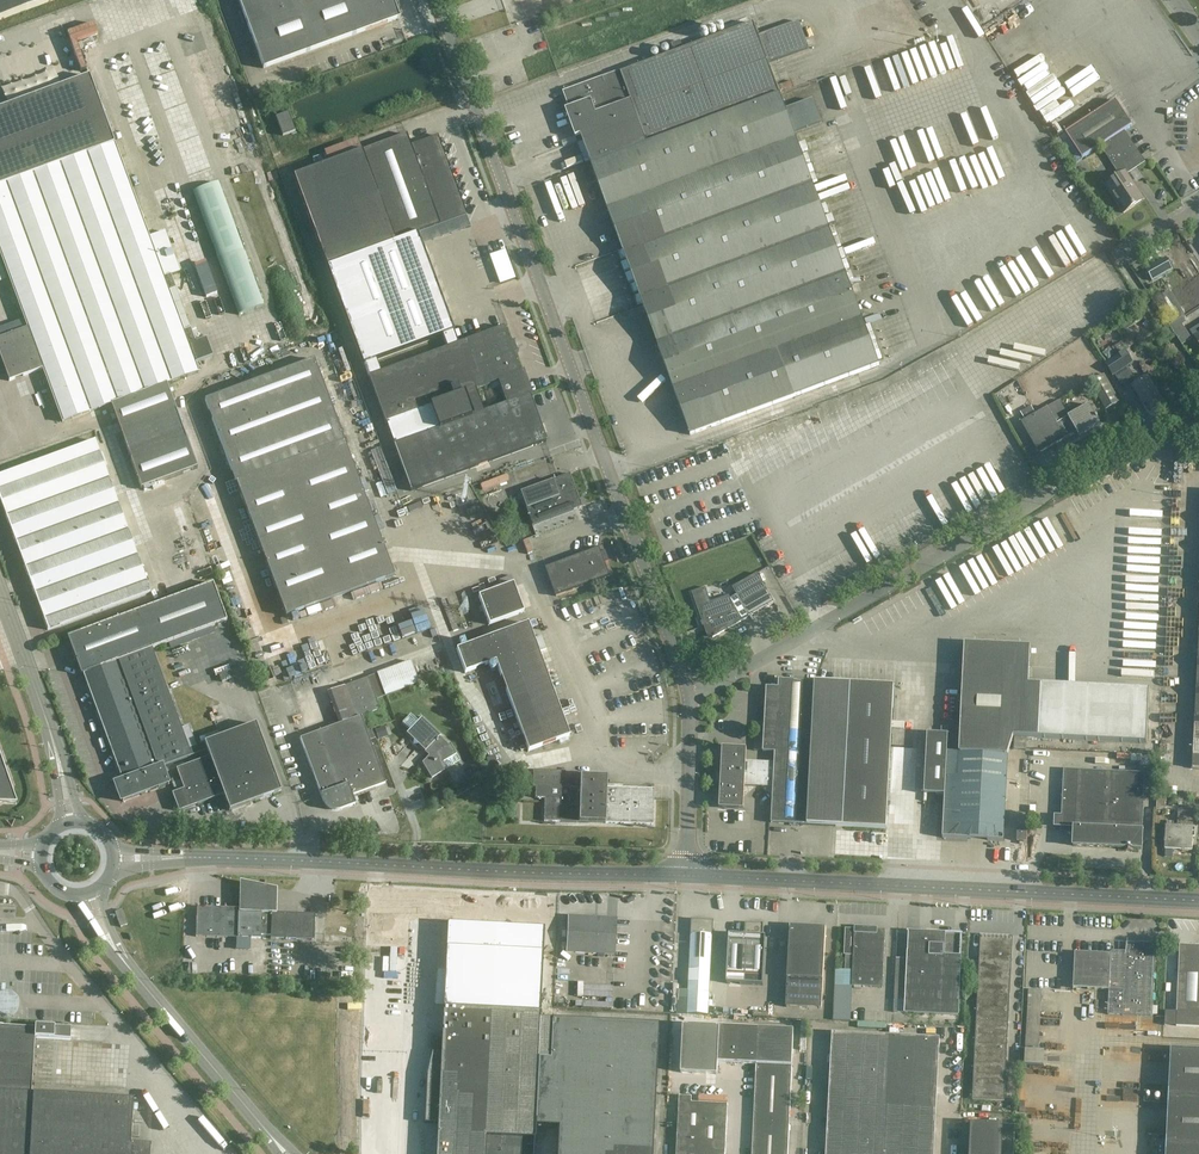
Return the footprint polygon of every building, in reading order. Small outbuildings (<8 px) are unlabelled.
[(55,0),(0,0),(0,20),(55,0)] [(263,69),(398,20),(399,19),(392,0),(238,0),(263,69)] [(565,93),(566,97),(592,167),(582,171),(588,186),(598,182),(691,435),(880,366),(795,132),(822,122),(814,100),(787,110),(782,95),(770,63),(809,49),(799,22),(759,37),(754,24),(684,50),(681,41),(671,45),(674,53),(569,92),(565,93)] [(195,442),(189,444),(167,384),(198,373),(195,363),(213,357),(206,339),(195,343),(190,330),(183,332),(169,292),(175,290),(171,276),(164,279),(154,252),(161,249),(156,236),(149,239),(89,77),(0,110),(0,111),(38,97),(62,162),(7,182),(0,162),(0,252),(28,328),(0,339),(0,357),(9,382),(10,382),(10,381),(43,369),(63,423),(112,405),(132,459),(131,459),(142,489),(198,468),(194,459),(201,457),(195,442)] [(1082,159),(1100,147),(1112,164),(1102,170),(1110,182),(1105,186),(1123,214),(1143,201),(1126,173),(1142,162),(1123,132),(1132,126),(1116,101),(1065,134),(1082,159)] [(275,118),(282,137),(295,132),(288,113),(275,118)] [(406,135),(294,176),(327,267),(369,377),(381,373),(376,361),(442,336),(447,348),(458,344),(417,233),(439,225),(467,215),(437,136),(411,146),(406,135)] [(264,306),(244,250),(219,183),(194,192),(239,315),(264,306)] [(1170,260),(1168,257),(1145,270),(1152,281),(1175,268),(1174,267),(1183,261),(1179,254),(1170,260)] [(461,289),(465,299),(482,291),(478,282),(461,289)] [(1191,331),(1198,344),(1198,326),(1191,331)] [(394,445),(438,430),(529,396),(532,395),(523,371),(520,372),(513,354),(519,352),(515,341),(510,343),(504,327),(458,344),(447,348),(381,373),(369,377),(386,423),(394,445)] [(1133,363),(1125,351),(1129,349),(1124,341),(1113,348),(1118,356),(1105,364),(1113,376),(1133,363)] [(206,401),(284,611),(286,617),(394,577),(314,361),(284,372),(206,401)] [(1164,403),(1146,375),(1132,384),(1144,404),(1147,402),(1152,410),(1164,403)] [(1108,413),(1122,404),(1106,377),(1092,385),(1108,413)] [(546,442),(529,396),(438,430),(394,445),(411,492),(546,442)] [(1060,400),(1035,414),(1032,409),(1021,415),(1024,420),(1021,422),(1039,454),(1077,432),(1079,436),(1100,424),(1097,419),(1098,418),(1097,416),(1096,417),(1089,405),(1069,416),(1060,400)] [(48,631),(49,631),(49,630),(150,593),(150,594),(151,594),(95,440),(94,441),(94,442),(0,476),(0,500),(48,631)] [(582,508),(570,474),(520,492),(532,526),(582,508)] [(180,506),(197,561),(209,557),(193,502),(180,506)] [(600,549),(546,569),(556,597),(611,577),(600,549)] [(150,575),(152,584),(158,583),(156,574),(150,575)] [(775,603),(758,574),(733,588),(737,595),(731,599),(730,596),(711,603),(706,588),(692,593),(692,594),(693,594),(703,623),(701,624),(703,627),(707,626),(713,637),(729,629),(742,621),(742,622),(743,621),(743,620),(749,617),(749,618),(775,603)] [(116,783),(123,802),(169,785),(162,767),(191,756),(152,649),(227,622),(213,584),(67,637),(81,675),(84,674),(123,780),(116,783)] [(515,587),(481,600),(491,629),(525,616),(515,587)] [(528,623),(457,650),(465,673),(496,662),(529,751),(570,736),(528,623)] [(1008,756),(1013,736),(1146,743),(1149,690),(1029,684),(1031,647),(965,644),(958,777),(946,777),(948,735),(927,734),(924,794),(945,795),(943,838),(1003,841),(1008,756)] [(340,811),(341,810),(355,805),(352,796),(385,784),(361,717),(380,710),(376,700),(419,684),(411,662),(377,674),(328,692),(340,724),(300,739),(324,802),(324,804),(325,805),(326,806),(327,807),(328,808),(329,809),(331,810),(332,811),(334,811),(335,811),(337,811),(338,811),(340,811)] [(233,678),(231,672),(220,676),(222,682),(233,678)] [(775,763),(746,762),(746,759),(747,750),(723,749),(720,810),(743,811),(745,786),(774,788),(771,823),(887,829),(894,686),(779,680),(779,688),(767,688),(763,752),(775,753),(775,763)] [(432,753),(427,759),(422,763),(432,779),(447,769),(442,761),(447,757),(449,759),(456,754),(450,744),(448,745),(439,737),(442,734),(441,734),(440,735),(423,718),(424,717),(423,716),(404,736),(405,736),(406,736),(411,741),(418,748),(418,747),(423,752),(422,753),(423,754),(428,749),(432,753)] [(229,811),(281,792),(256,724),(204,743),(210,757),(176,769),(184,789),(172,794),(179,812),(224,795),(229,811)] [(0,800),(3,798),(5,796),(6,793),(7,790),(8,787),(10,786),(0,756),(0,800)] [(491,772),(499,769),(494,756),(486,759),(491,772)] [(1142,831),(1145,774),(1064,770),(1061,832),(1075,835),(1074,846),(1119,848),(1119,849),(1123,849),(1123,851),(1134,851),(1134,849),(1138,850),(1138,849),(1141,849),(1142,831)] [(607,777),(580,776),(565,776),(565,772),(533,771),(533,787),(535,787),(535,799),(545,799),(544,822),(653,825),(653,799),(654,789),(623,788),(623,785),(606,785),(607,777)] [(1194,812),(1178,811),(1177,820),(1178,820),(1178,827),(1166,827),(1165,841),(1164,841),(1164,844),(1165,844),(1164,850),(1165,850),(1166,847),(1182,848),(1182,851),(1192,852),(1193,838),(1192,838),(1193,829),(1193,828),(1194,812)] [(1017,829),(1017,841),(1026,842),(1027,830),(1017,829)] [(279,892),(241,884),(241,895),(240,918),(279,919),(279,899),(279,892)] [(122,910),(119,911),(115,913),(121,927),(127,925),(122,910)] [(284,940),(314,941),(315,915),(238,913),(197,912),(196,937),(260,939),(261,936),(270,936),(270,939),(284,940)] [(658,1025),(552,1020),(552,1016),(547,1011),(550,958),(546,958),(548,927),(519,926),(518,925),(518,924),(518,923),(519,922),(519,920),(518,919),(518,918),(517,917),(516,916),(515,916),(514,915),(513,915),(512,915),(510,916),(509,916),(508,917),(507,917),(507,918),(506,920),(506,921),(506,922),(506,923),(507,924),(507,925),(484,924),(485,919),(472,918),(471,917),(470,916),(468,914),(466,914),(465,913),(463,913),(462,918),(448,917),(446,945),(449,945),(446,1008),(443,1008),(442,1024),(441,1054),(432,1054),(427,1076),(425,1123),(437,1124),(436,1153),(533,1153),(533,1140),(534,1140),(535,1127),(558,1128),(557,1153),(651,1153),(658,1025)] [(617,919),(568,916),(566,952),(615,955),(617,919)] [(691,935),(689,992),(709,993),(712,936),(713,921),(692,920),(692,919),(691,919),(691,935)] [(763,937),(764,924),(746,923),(745,936),(730,936),(727,983),(763,985),(766,937),(763,937)] [(790,926),(786,1007),(822,1009),(826,928),(790,926)] [(835,985),(852,986),(852,987),(883,988),(885,931),(866,930),(845,929),(844,957),(846,957),(845,970),(836,969),(835,985)] [(894,1012),(905,1013),(958,1016),(962,934),(909,932),(908,959),(896,958),(894,1012)] [(1014,937),(981,935),(973,1100),(1005,1102),(1014,937)] [(1108,1015),(1123,1016),(1153,1017),(1156,944),(1151,944),(1131,943),(1131,952),(1112,951),(1111,954),(1075,953),(1073,989),(1109,991),(1108,1015)] [(1177,1012),(1176,1026),(1198,1027),(1198,946),(1180,945),(1177,1012)] [(689,992),(686,1056),(706,1057),(709,993),(689,992)] [(6,999),(4,1000),(3,1000),(2,1001),(1,1002),(0,1003),(0,1019),(0,1020),(1,1021),(3,1021),(4,1022),(5,1023),(7,1023),(8,1023),(10,1023),(11,1023),(13,1022),(14,1022),(16,1021),(17,1020),(18,1019),(19,1018),(19,1016),(20,1015),(20,1013),(21,1012),(21,1010),(20,1009),(20,1007),(20,1006),(19,1005),(18,1004),(17,1002),(16,1001),(15,1001),(13,1000),(12,999),(10,999),(9,999),(7,999),(6,999)] [(151,1146),(131,1145),(133,1100),(31,1094),(35,1038),(77,1040),(77,1032),(35,1029),(35,1028),(0,1026),(0,1153),(150,1153),(151,1146)] [(758,1031),(720,1029),(718,1065),(756,1067),(752,1153),(788,1153),(794,1033),(758,1031)] [(940,1039),(832,1033),(826,1153),(934,1153),(940,1039)] [(1171,1049),(1166,1153),(1198,1153),(1198,1051),(1171,1049)] [(677,1153),(725,1153),(728,1104),(692,1103),(692,1097),(679,1097),(677,1153)] [(970,1153),(1014,1153),(1015,1126),(971,1124),(970,1153)]
